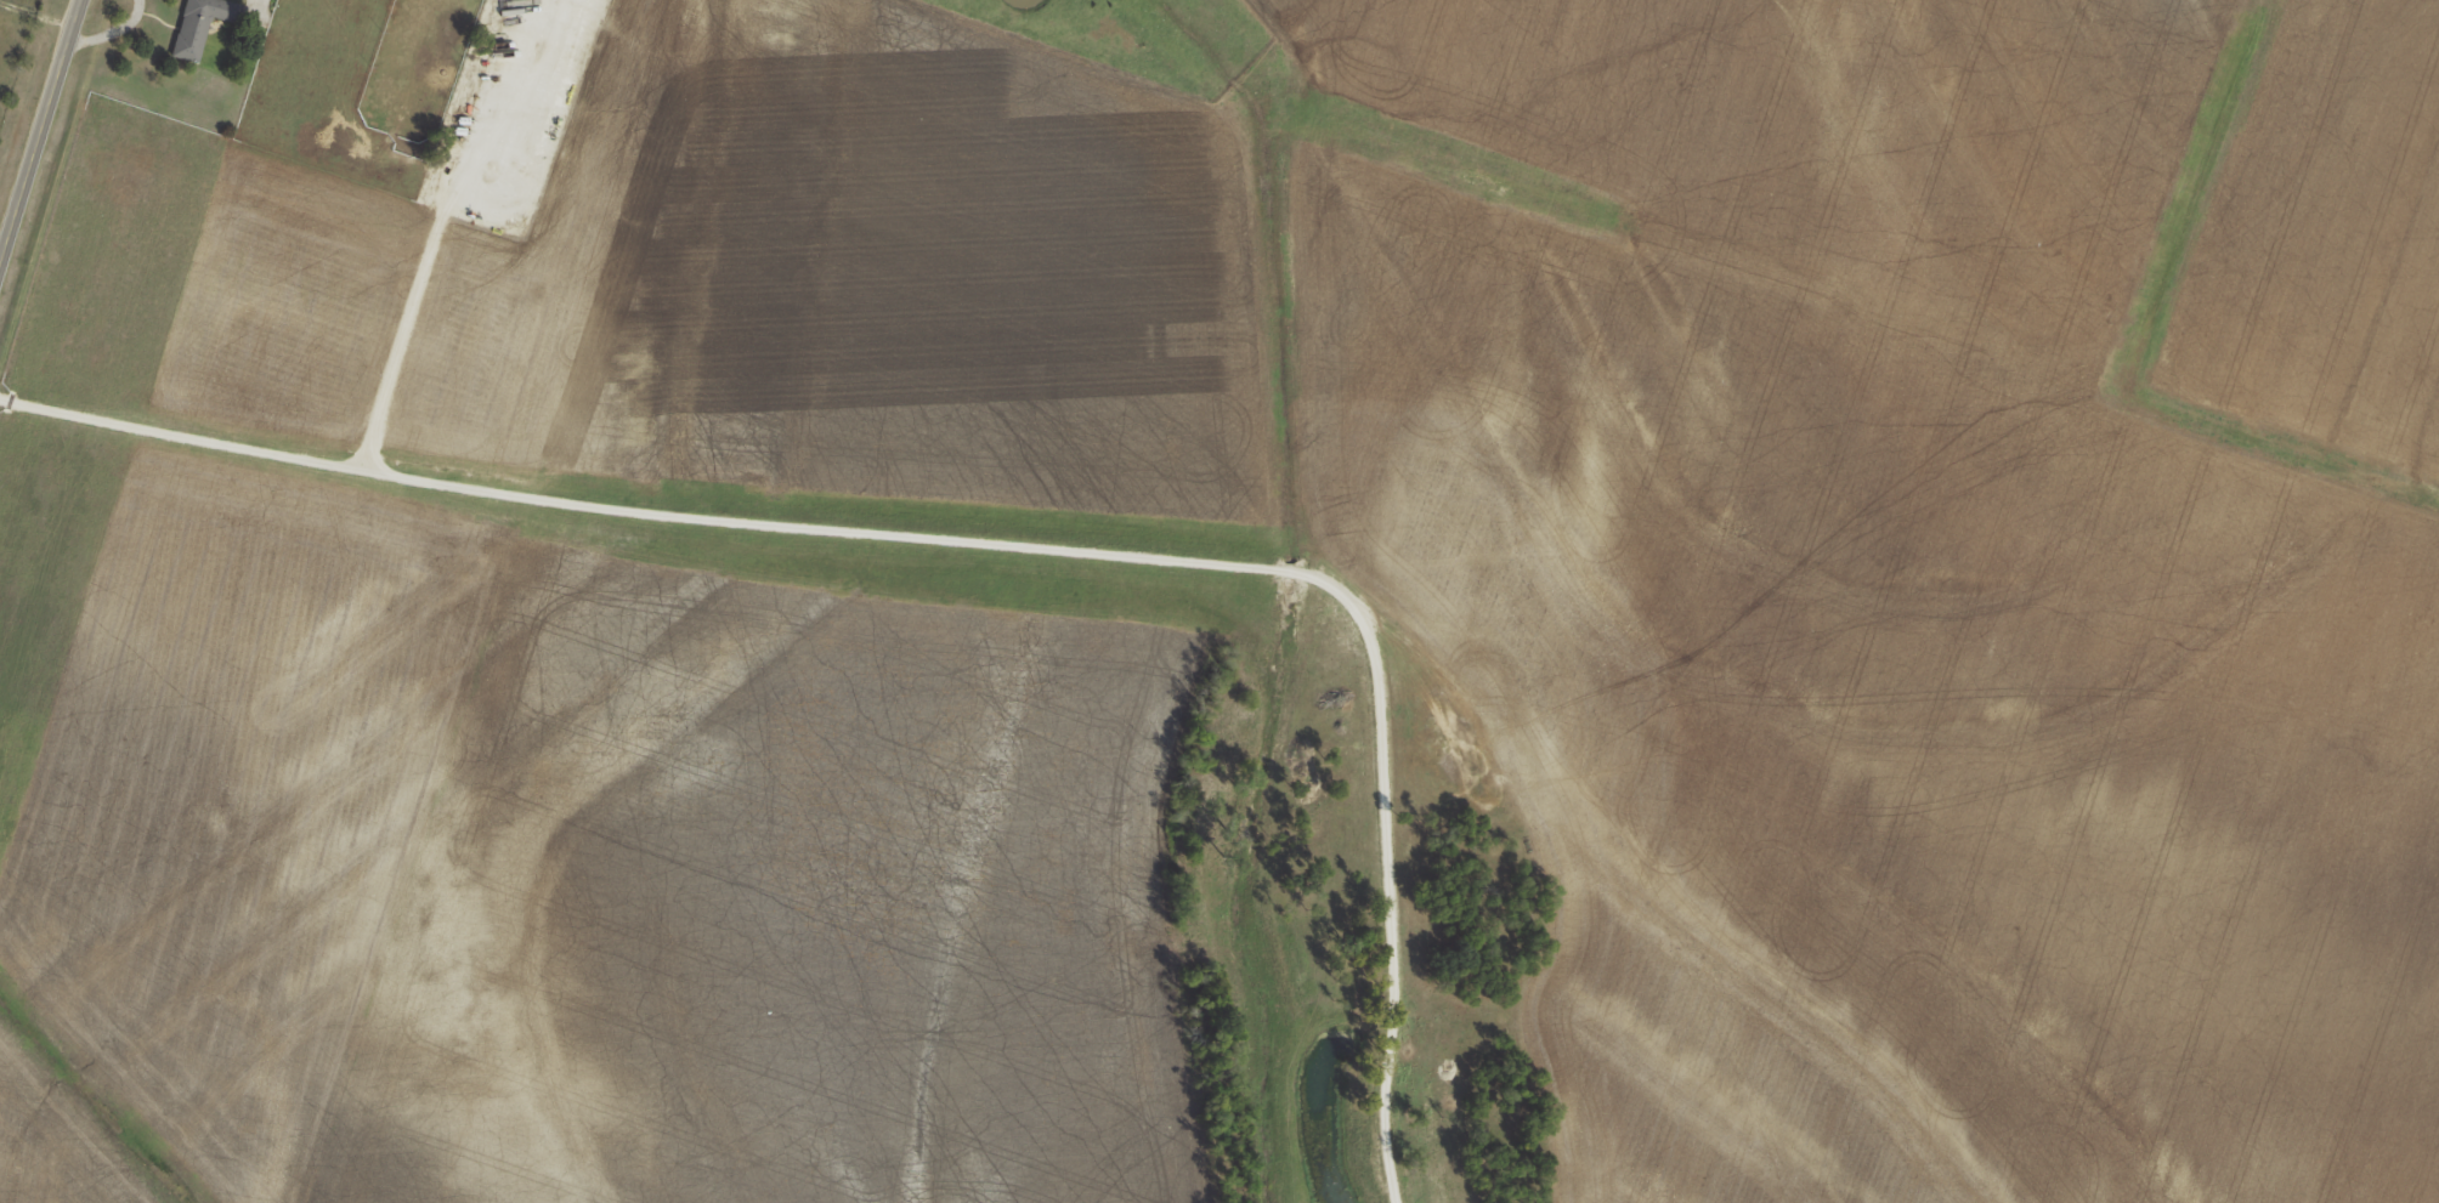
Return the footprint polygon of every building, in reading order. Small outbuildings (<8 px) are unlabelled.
[(239,24),(243,4),(227,0),(183,0),(171,56),(198,62),(208,17),(239,24)]
